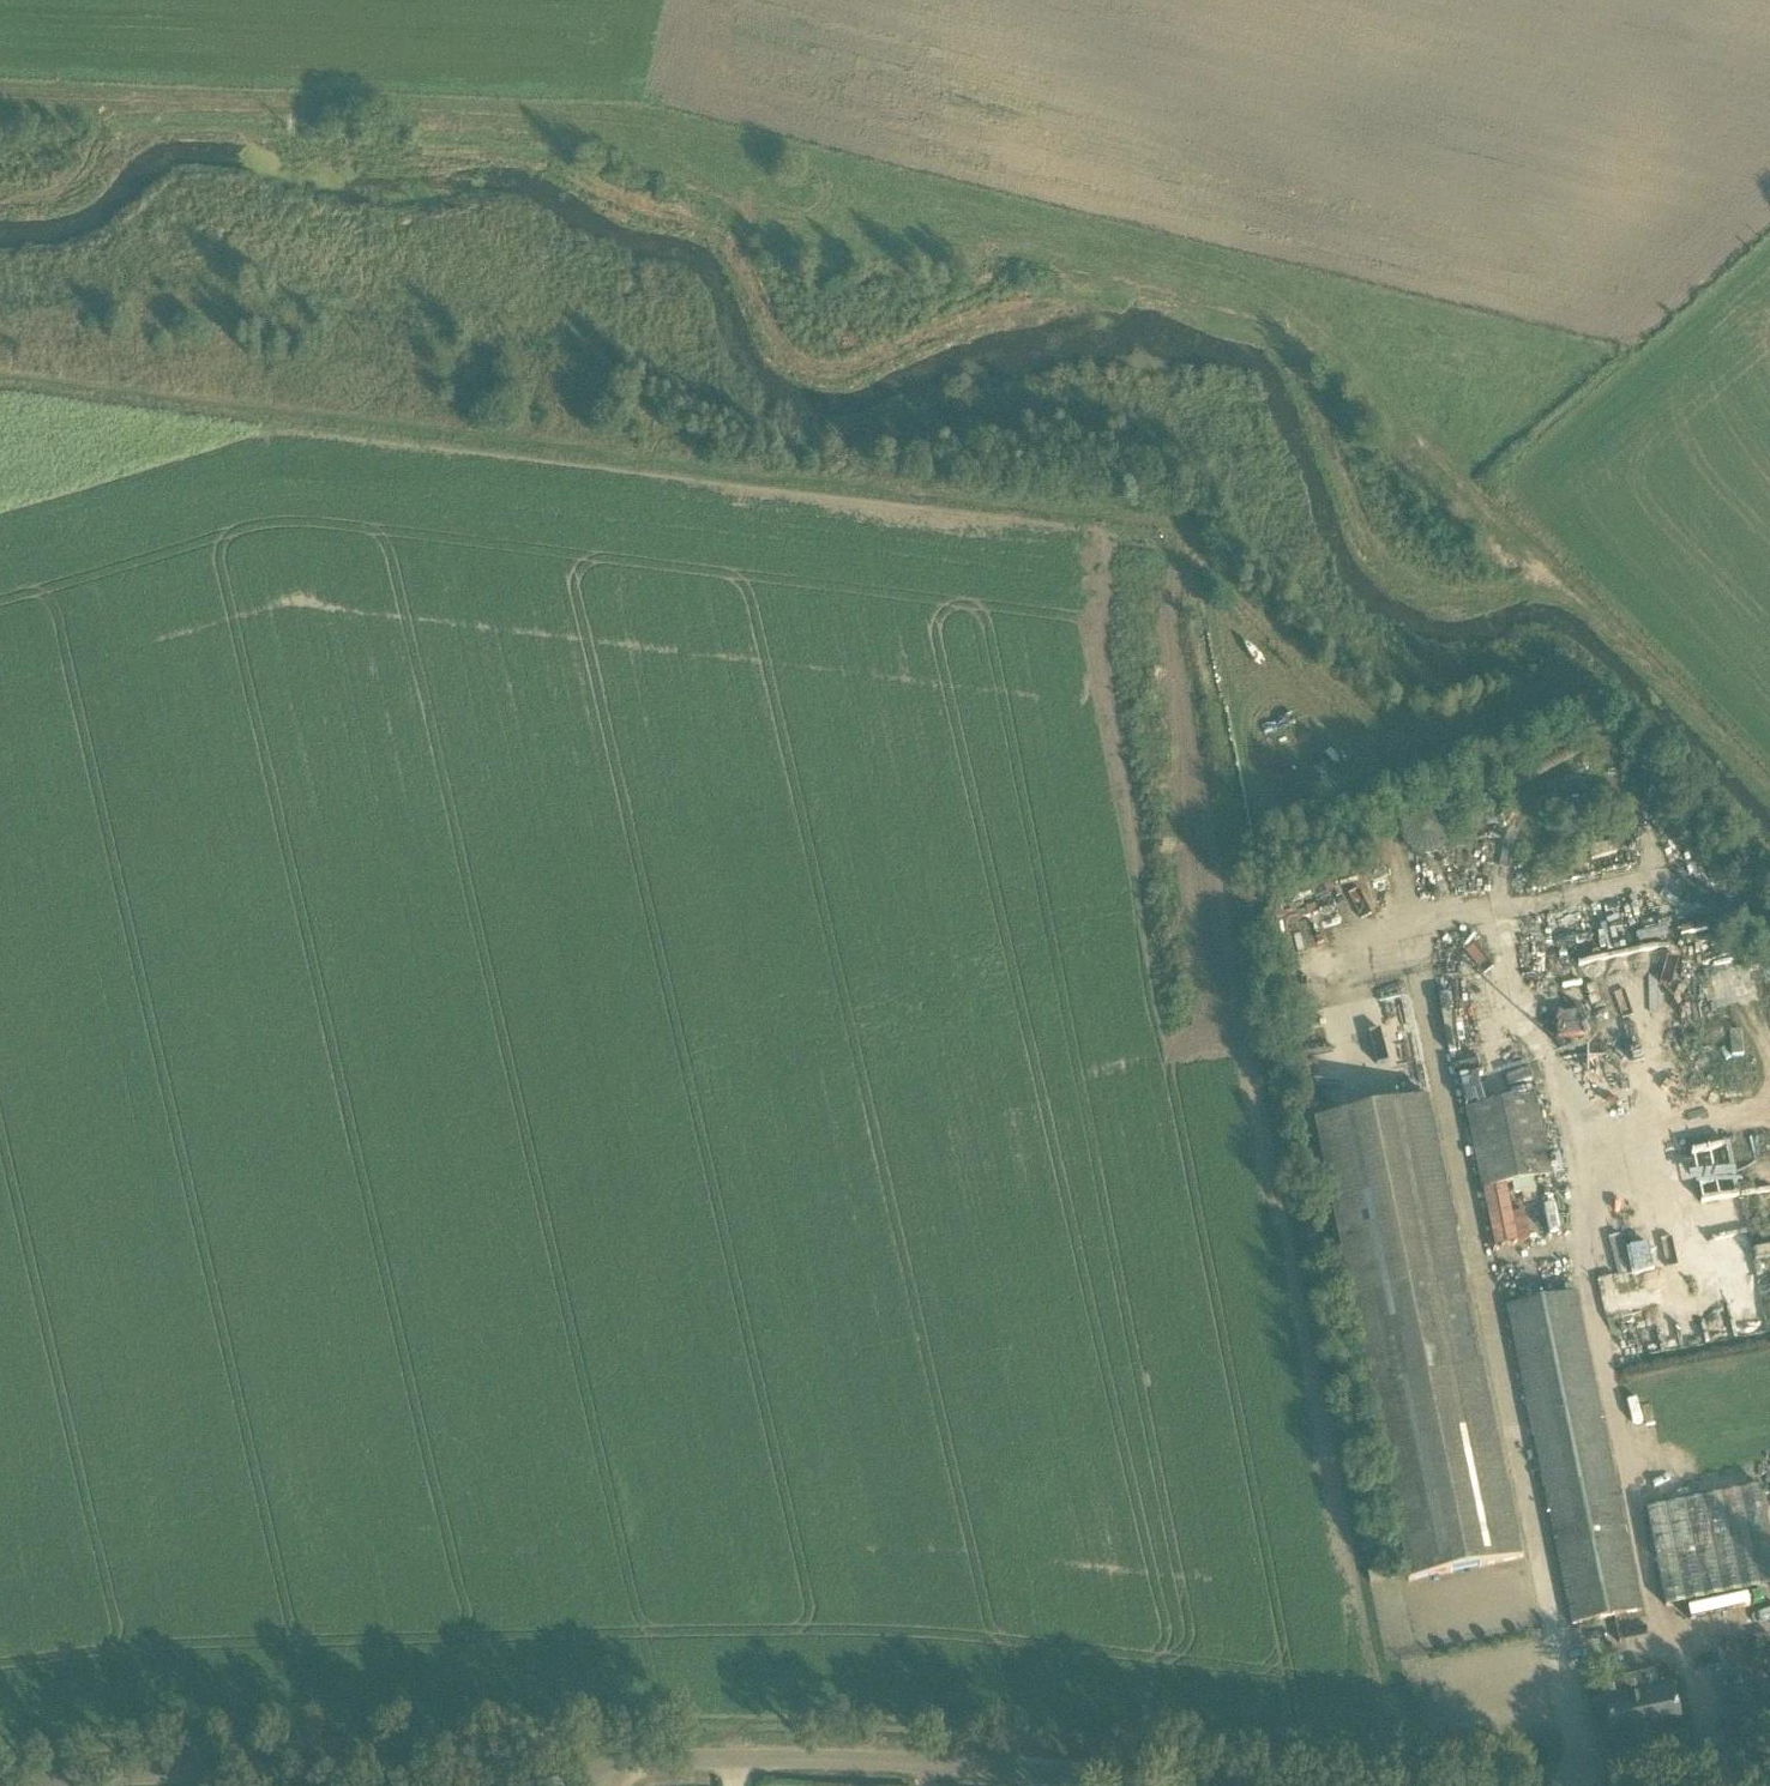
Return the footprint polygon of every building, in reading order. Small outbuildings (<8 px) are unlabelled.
[(1451,831),(1451,830),(1451,829),(1451,828),(1451,827),(1450,827),(1450,826),(1450,825),(1450,824),(1450,823),(1449,822),(1449,821),(1449,820),(1448,820),(1448,819),(1448,818),(1447,818),(1447,817),(1446,816),(1446,815),(1445,815),(1445,814),(1444,814),(1444,813),(1443,812),(1442,811),(1441,811),(1441,810),(1440,810),(1439,809),(1438,809),(1438,808),(1437,808),(1436,808),(1436,807),(1435,807),(1434,807),(1433,806),(1432,806),(1431,806),(1430,806),(1429,806),(1429,805),(1428,805),(1427,805),(1426,805),(1425,805),(1424,805),(1423,805),(1422,805),(1422,806),(1421,806),(1420,806),(1419,806),(1418,806),(1417,807),(1416,807),(1415,807),(1415,808),(1414,808),(1413,808),(1413,809),(1412,809),(1411,810),(1410,810),(1410,811),(1409,811),(1409,812),(1408,812),(1408,813),(1407,813),(1407,814),(1406,814),(1406,815),(1405,815),(1405,816),(1404,817),(1404,818),(1403,818),(1403,819),(1403,820),(1402,821),(1402,822),(1401,823),(1401,824),(1401,825),(1401,826),(1401,827),(1401,828),(1400,828),(1400,829),(1400,830),(1400,831),(1400,832),(1400,833),(1401,834),(1401,835),(1401,836),(1401,837),(1402,838),(1402,839),(1402,840),(1403,841),(1403,842),(1404,843),(1404,844),(1405,845),(1406,846),(1406,847),(1407,847),(1407,848),(1408,848),(1408,849),(1409,849),(1409,850),(1410,850),(1410,851),(1411,851),(1412,851),(1412,852),(1413,852),(1414,853),(1415,853),(1416,854),(1417,854),(1418,854),(1418,855),(1419,855),(1420,855),(1421,855),(1422,855),(1423,855),(1424,856),(1425,856),(1426,856),(1427,856),(1428,856),(1428,855),(1429,855),(1430,855),(1431,855),(1432,855),(1433,855),(1433,854),(1434,854),(1435,854),(1436,854),(1436,853),(1437,853),(1438,852),(1439,852),(1440,851),(1441,851),(1441,850),(1442,850),(1442,849),(1443,849),(1443,848),(1444,848),(1444,847),(1445,847),(1445,846),(1446,846),(1446,845),(1447,844),(1447,843),(1448,842),(1448,841),(1449,841),(1449,840),(1449,839),(1449,838),(1450,838),(1450,837),(1450,836),(1450,835),(1451,834),(1451,833),(1451,832),(1451,831)] [(1558,1012),(1559,1035),(1587,1034),(1586,1011),(1558,1012)] [(1529,1076),(1511,1078),(1513,1096),(1531,1094),(1529,1076)] [(1466,1108),(1483,1189),(1552,1175),(1535,1095),(1466,1108)] [(1314,1121),(1350,1297),(1408,1582),(1523,1558),(1429,1098),(1314,1121)] [(1684,1152),(1698,1205),(1744,1193),(1730,1140),(1684,1152)] [(1723,1283),(1757,1274),(1744,1229),(1710,1238),(1723,1283)] [(1628,1247),(1631,1273),(1654,1271),(1651,1244),(1628,1247)] [(1642,1612),(1576,1291),(1507,1306),(1573,1626),(1642,1612)] [(1769,1586),(1769,1534),(1761,1488),(1646,1511),(1666,1607),(1769,1586)] [(1644,1734),(1646,1741),(1682,1733),(1672,1686),(1657,1689),(1653,1674),(1600,1685),(1613,1748),(1615,1748),(1614,1740),(1644,1734)]
